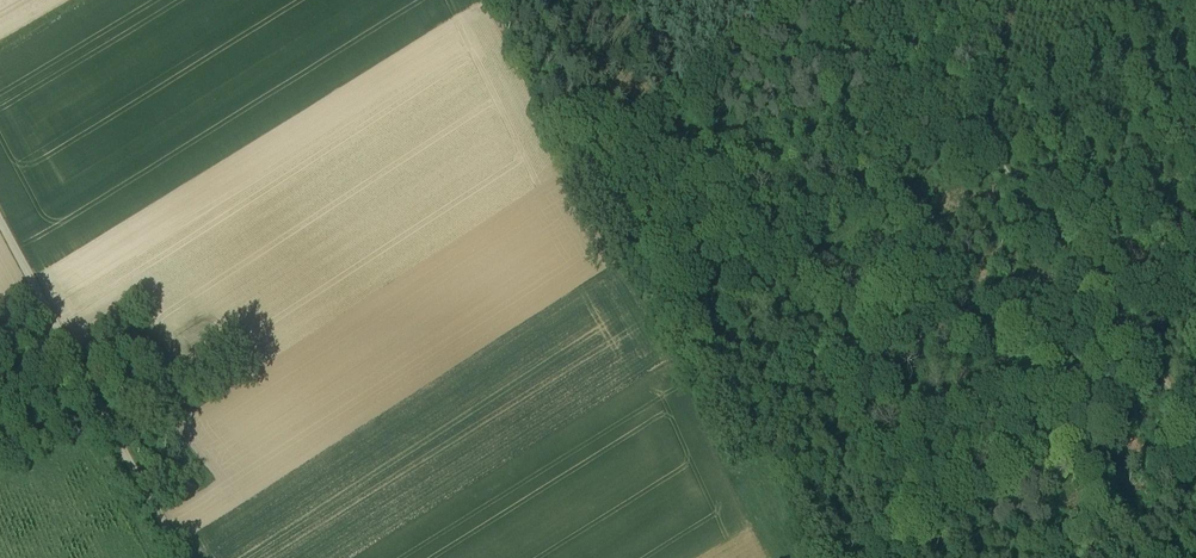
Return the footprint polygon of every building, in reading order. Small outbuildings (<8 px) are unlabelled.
[(601,80),(613,73),(607,62),(603,65),(601,62),(593,66),(601,80)]
